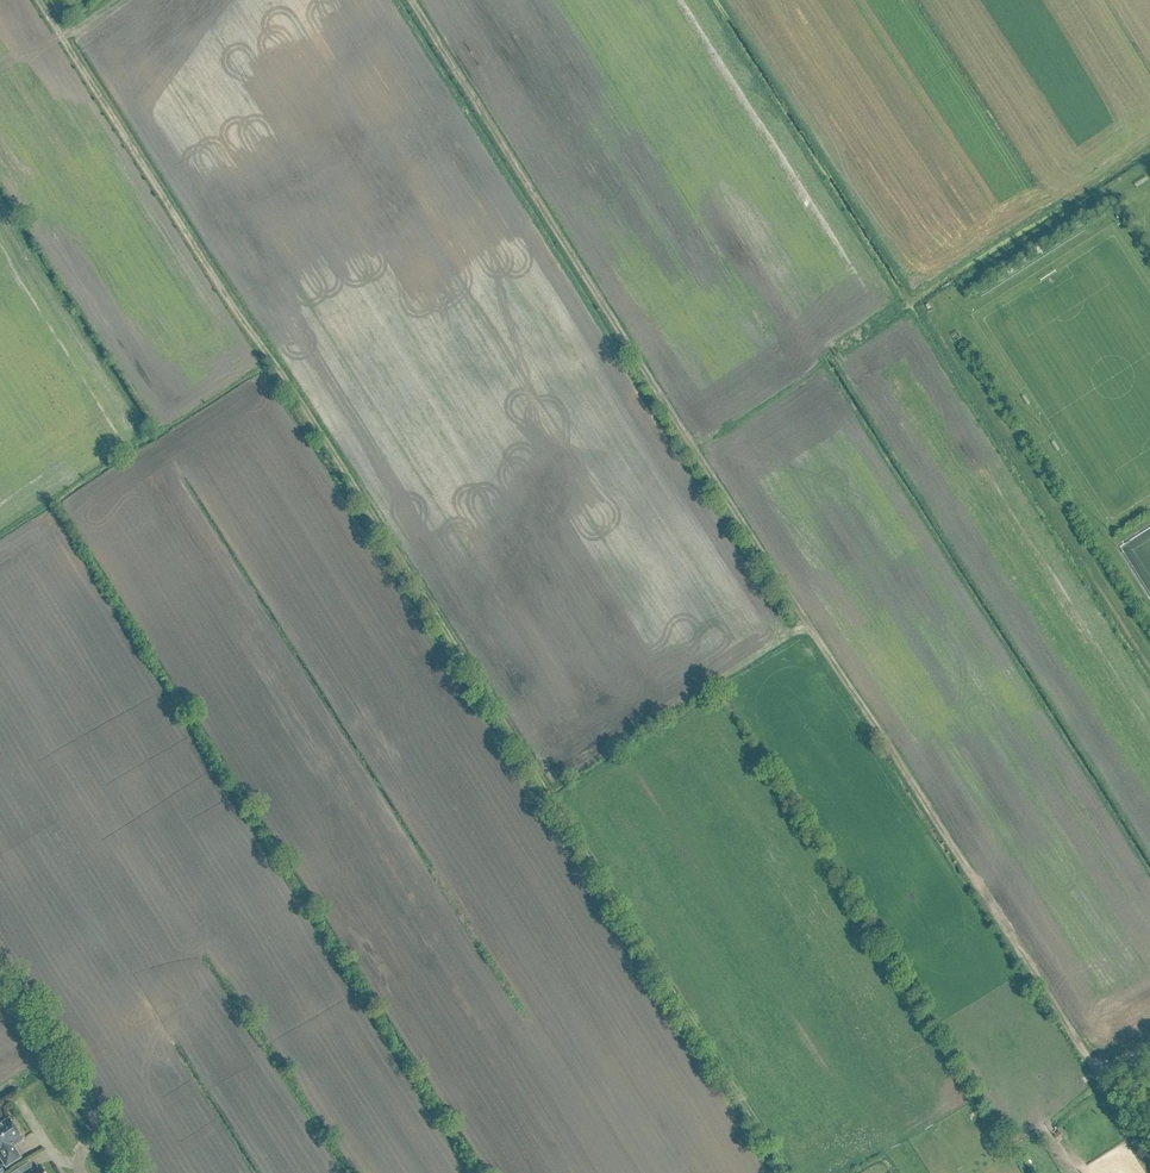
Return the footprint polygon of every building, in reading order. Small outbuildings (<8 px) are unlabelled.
[(5,1168),(20,1159),(12,1148),(22,1142),(8,1121),(0,1126),(0,1160),(5,1168)]
